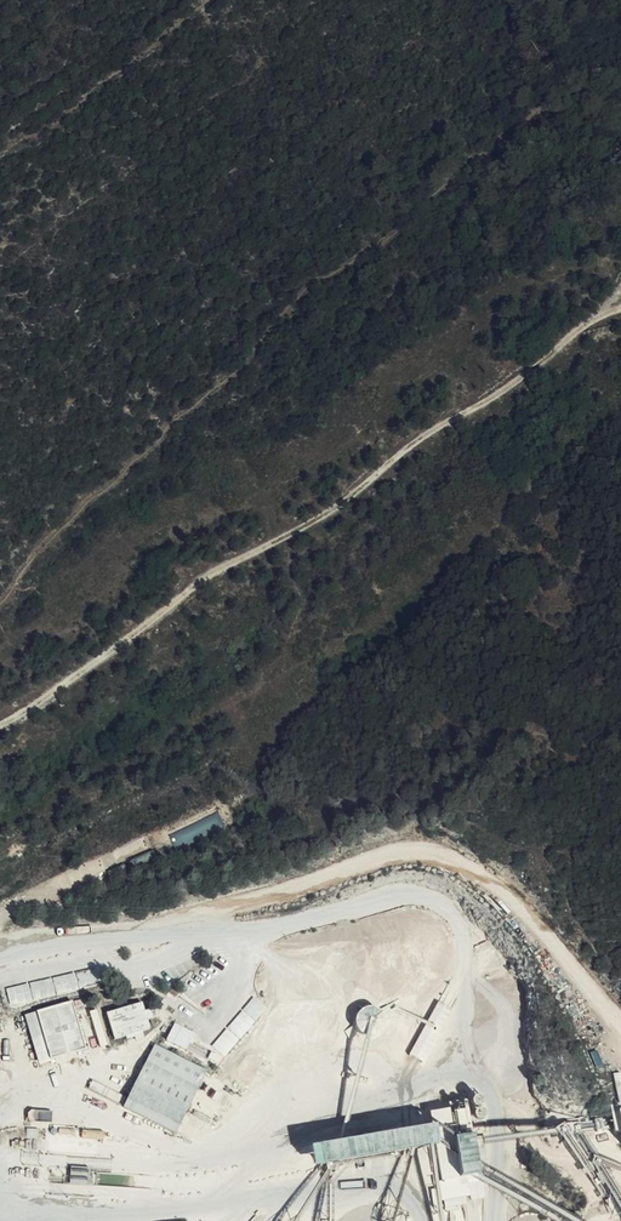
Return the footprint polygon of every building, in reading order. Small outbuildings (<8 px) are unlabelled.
[(11,1003),(101,985),(97,968),(7,986),(11,1003)] [(223,1055),(268,1009),(255,997),(211,1043),(223,1055)] [(145,1008),(140,1009),(137,999),(102,1009),(110,1038),(146,1028),(144,1020),(147,1018),(145,1008)] [(71,1000),(25,1015),(40,1063),(86,1049),(71,1000)] [(166,1043),(198,1061),(204,1048),(172,1031),(166,1043)] [(149,1045),(118,1109),(147,1121),(168,1132),(199,1069),(149,1045)] [(454,1109),(426,1113),(427,1129),(313,1144),(310,1128),(294,1129),(300,1172),(300,1176),(301,1181),(317,1179),(315,1165),(421,1151),(425,1151),(433,1150),(442,1212),(445,1211),(450,1211),(454,1210),(452,1193),(460,1192),(458,1176),(465,1175),(472,1175),(471,1166),(470,1161),(468,1145),(468,1141),(466,1126),(456,1127),(454,1109)] [(608,1114),(609,1118),(610,1122),(611,1130),(619,1129),(620,1142),(620,1111),(608,1114)] [(468,1141),(468,1145),(610,1122),(609,1118),(468,1141)] [(434,1220),(438,1220),(425,1151),(421,1151),(434,1220)] [(470,1161),(471,1166),(567,1220),(575,1220),(470,1161)] [(300,1176),(300,1172),(208,1179),(207,1183),(300,1176)] [(465,1175),(558,1220),(566,1220),(567,1220),(472,1175),(465,1175)]
